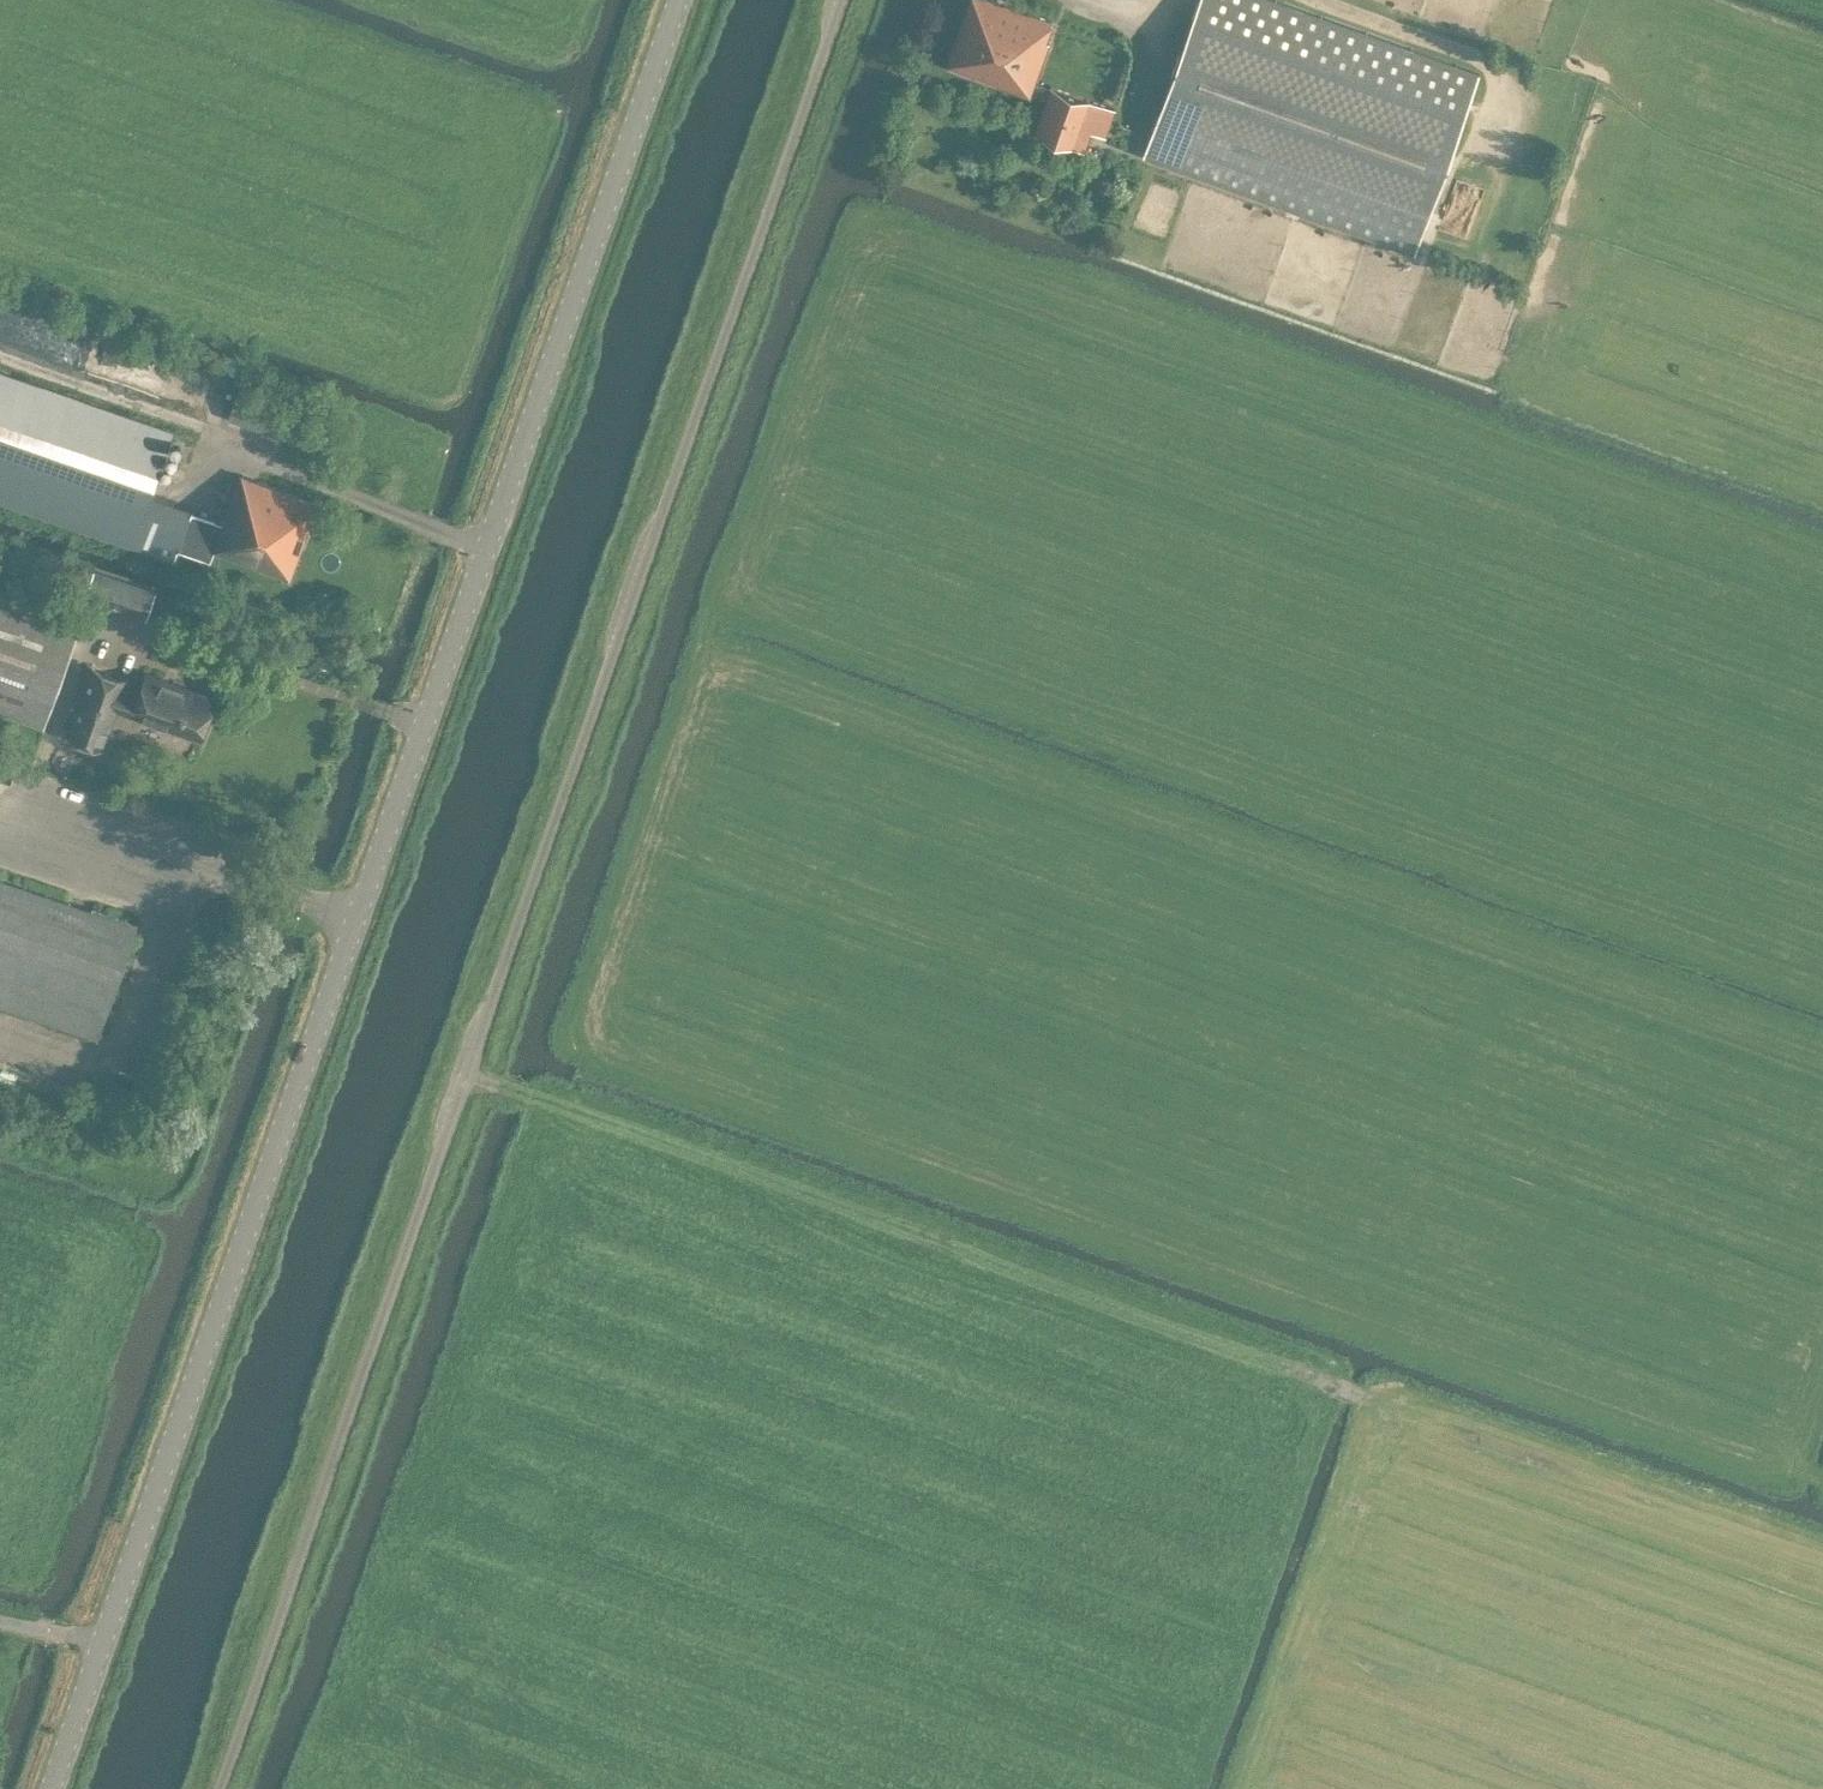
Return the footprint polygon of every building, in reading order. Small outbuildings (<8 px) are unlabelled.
[(1051,18),(1000,0),(968,0),(946,62),(1030,92),(1034,79),(1048,38),(1045,37),(1051,18)] [(1414,250),(1479,71),(1283,0),(1197,0),(1142,152),(1414,250)] [(1034,129),(1083,147),(1090,128),(1103,133),(1113,105),(1050,83),(1046,96),(1034,129)] [(151,493),(174,429),(0,369),(0,497),(174,558),(193,510),(151,493)] [(193,538),(288,575),(316,500),(240,471),(225,510),(204,503),(193,538)] [(83,591),(144,612),(153,583),(93,562),(83,591)] [(44,722),(78,627),(0,599),(0,706),(44,722)] [(66,730),(104,747),(118,708),(202,737),(218,693),(145,667),(140,678),(128,673),(91,660),(66,730)] [(384,684),(380,697),(400,703),(404,690),(384,684)] [(16,761),(20,742),(0,737),(0,757),(16,761)] [(97,1036),(137,921),(0,874),(0,1002),(97,1036)]
